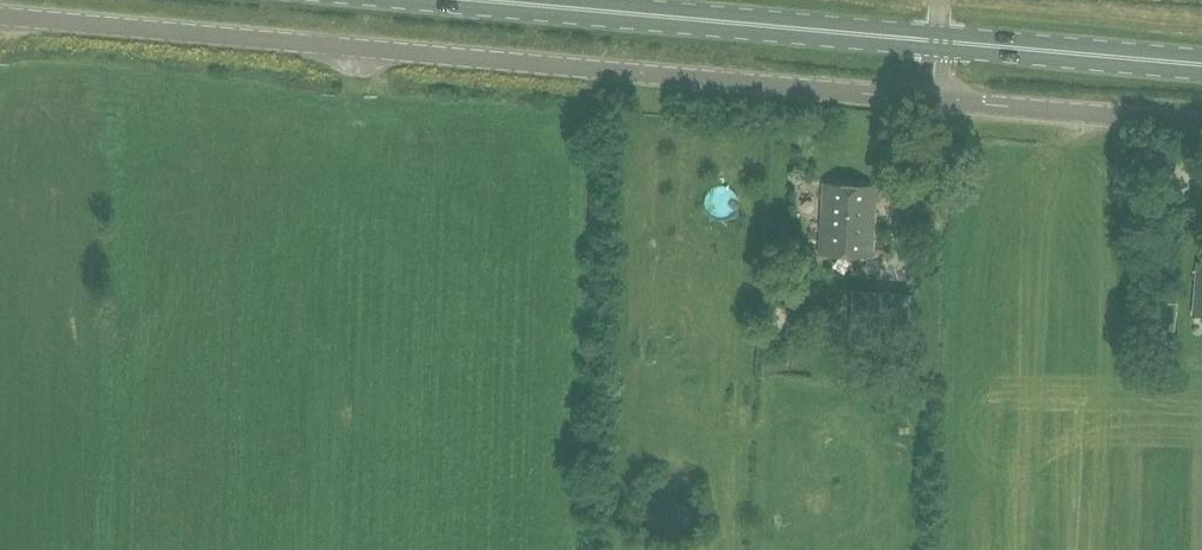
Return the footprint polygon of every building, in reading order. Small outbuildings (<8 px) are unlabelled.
[(872,255),(876,184),(824,181),(819,252),(872,255)] [(1198,260),(1193,313),(1201,314),(1201,261),(1198,260)] [(903,330),(908,295),(853,289),(850,327),(903,330)] [(1176,304),(1161,302),(1160,319),(1175,320),(1176,304)]
